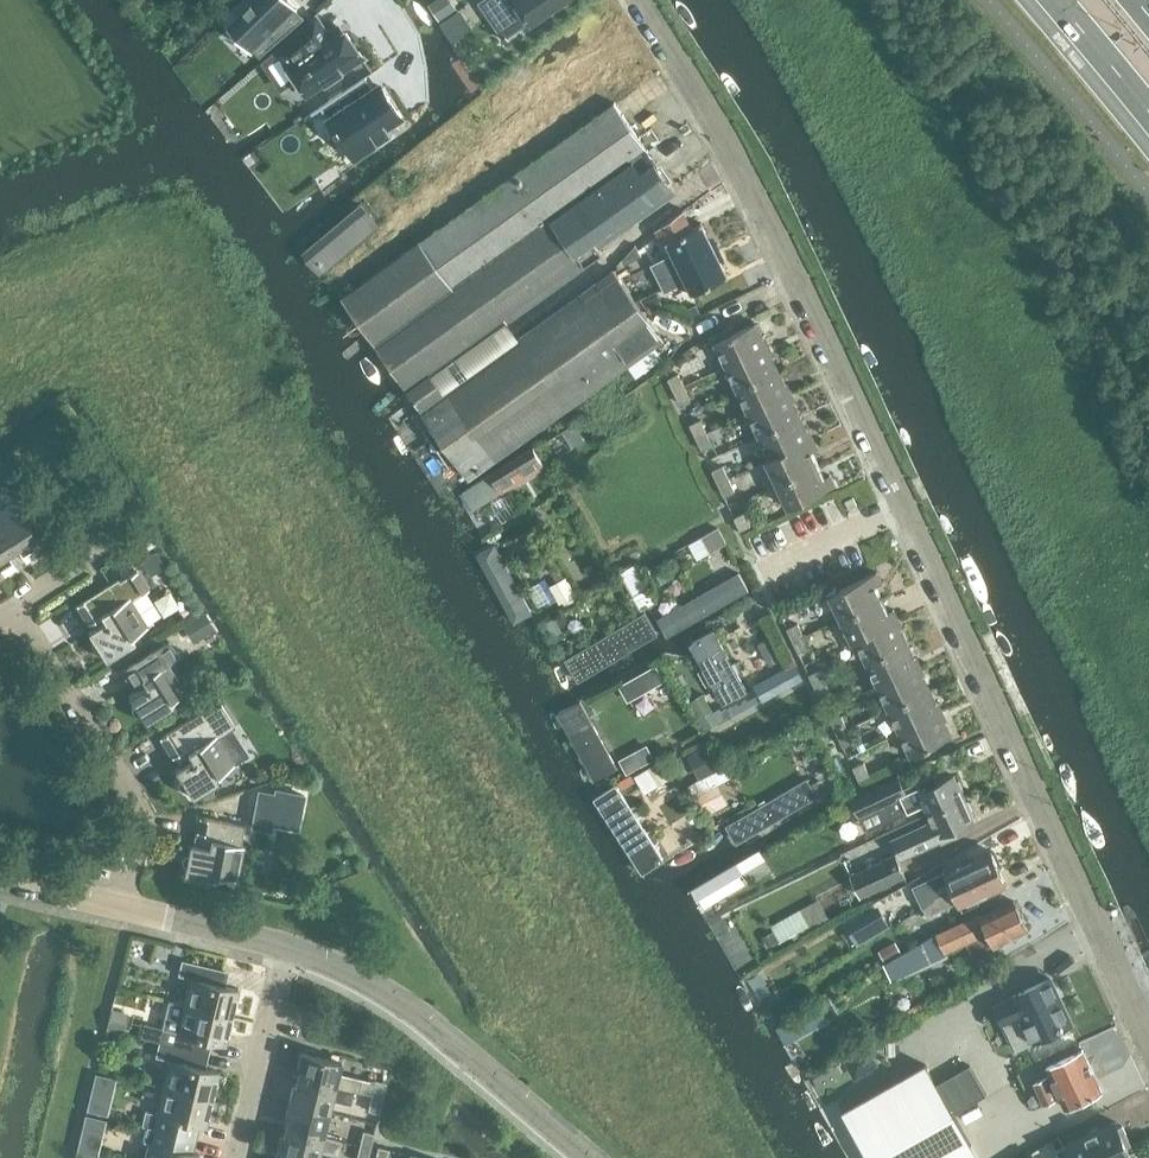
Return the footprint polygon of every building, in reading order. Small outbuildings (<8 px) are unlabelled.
[(239,33),(261,56),(305,17),(297,9),(300,6),(295,0),(255,0),(247,8),(230,23),(239,33)] [(450,13),(466,1),(466,0),(440,0),(450,13)] [(478,1),(497,29),(521,13),(531,27),(571,0),(480,0),(478,1)] [(460,9),(442,21),(453,38),(471,26),(460,9)] [(317,14),(278,47),(299,79),(310,94),(326,83),(366,56),(361,48),(346,26),(332,36),(317,14)] [(367,77),(322,107),(328,115),(339,133),(355,157),(356,158),(379,143),(374,135),(405,115),(382,79),(372,85),(367,77)] [(677,192),(648,151),(650,150),(616,102),(343,296),(410,389),(411,389),(508,320),(604,252),(599,245),(677,192)] [(362,203),(310,247),(327,267),(379,223),(362,203)] [(674,253),(652,264),(659,277),(716,248),(702,221),(693,226),(684,208),(657,228),(664,241),(667,240),(674,253)] [(638,245),(622,260),(627,265),(642,255),(638,245)] [(729,275),(716,248),(659,277),(665,291),(688,280),(694,293),(729,275)] [(600,384),(664,339),(613,268),(582,291),(604,322),(572,345),(600,384)] [(519,335),(569,406),(600,384),(572,345),(604,322),(582,291),(519,335)] [(658,295),(643,302),(649,314),(664,307),(658,295)] [(689,308),(694,317),(702,313),(697,304),(689,308)] [(508,320),(411,389),(422,405),(420,407),(470,477),(569,406),(519,335),(508,320)] [(717,340),(729,365),(770,346),(758,321),(717,340)] [(781,371),(770,346),(729,365),(740,390),(781,371)] [(791,393),(781,371),(740,390),(750,411),(791,393)] [(669,377),(675,389),(686,385),(680,372),(669,377)] [(691,397),(686,385),(675,389),(680,402),(691,397)] [(802,418),(791,393),(750,411),(762,436),(802,418)] [(691,423),(697,436),(707,431),(702,418),(691,423)] [(811,437),(802,418),(762,436),(765,445),(762,446),(768,460),(816,438),(815,435),(811,437)] [(573,445),(585,438),(575,422),(564,428),(573,445)] [(713,444),(707,431),(697,436),(702,449),(713,444)] [(820,446),(816,438),(768,460),(780,485),(821,466),(813,449),(820,446)] [(473,507),(544,463),(535,448),(464,491),(473,507)] [(713,469),(719,482),(730,477),(724,464),(713,469)] [(826,476),(821,466),(780,485),(789,505),(836,484),(831,474),(826,476)] [(736,490),(730,477),(719,482),(725,495),(736,490)] [(14,499),(0,508),(0,527),(12,545),(17,542),(27,558),(44,546),(14,499)] [(746,511),(735,516),(741,529),(752,524),(746,511)] [(710,551),(728,542),(719,526),(702,536),(710,551)] [(17,564),(7,548),(12,545),(0,527),(0,575),(17,564)] [(516,621),(533,612),(496,544),(480,553),(516,621)] [(636,562),(623,569),(643,607),(657,599),(636,562)] [(80,603),(78,604),(94,629),(90,631),(95,640),(93,644),(94,648),(98,651),(102,651),(107,660),(136,641),(133,636),(150,626),(148,623),(161,615),(147,591),(151,589),(138,569),(121,580),(120,577),(80,603)] [(830,594),(841,617),(883,597),(877,584),(883,580),(879,571),(830,594)] [(669,634),(748,588),(739,572),(659,617),(669,634)] [(567,576),(551,585),(560,602),(577,593),(567,576)] [(889,610),(883,597),(841,617),(852,641),(857,639),(856,638),(898,619),(898,617),(900,616),(895,607),(889,610)] [(644,612),(589,645),(566,659),(579,680),(657,633),(644,612)] [(203,613),(186,624),(196,639),(200,636),(212,628),(203,613)] [(546,621),(554,635),(563,630),(556,616),(546,621)] [(909,642),(898,619),(856,638),(857,639),(867,662),(909,642)] [(787,627),(793,640),(805,635),(798,621),(787,627)] [(714,629),(690,642),(724,703),(749,689),(714,629)] [(811,648),(805,635),(793,640),(800,653),(811,648)] [(135,703),(133,707),(134,712),(137,714),(142,715),(147,723),(176,705),(173,700),(190,690),(172,661),(180,656),(171,641),(128,668),(141,688),(130,695),(135,703)] [(921,665),(909,642),(867,662),(878,685),(921,665)] [(787,663),(753,682),(759,692),(762,698),(778,690),(796,680),(803,676),(794,660),(787,663)] [(655,665),(641,673),(649,687),(663,679),(655,665)] [(932,688),(921,665),(878,685),(889,708),(932,688)] [(809,673),(815,686),(826,681),(820,668),(809,673)] [(832,694),(826,681),(815,686),(821,699),(832,694)] [(900,732),(943,712),(932,688),(889,708),(900,732)] [(704,692),(691,700),(706,729),(720,721),(704,692)] [(594,771),(615,759),(583,697),(560,709),(594,771)] [(180,767),(176,770),(181,778),(180,782),(181,786),(184,789),(188,789),(194,798),(223,780),(220,775),(236,764),(220,738),(237,727),(223,704),(206,715),(203,711),(161,737),(180,767)] [(954,735),(943,712),(900,732),(911,755),(954,735)] [(831,719),(837,732),(848,727),(842,714),(831,719)] [(854,740),(848,727),(837,732),(844,745),(854,740)] [(724,766),(709,738),(684,751),(699,779),(724,766)] [(627,773),(655,758),(647,743),(619,758),(627,773)] [(658,758),(637,770),(647,787),(668,776),(658,758)] [(860,779),(871,774),(865,760),(854,766),(860,779)] [(824,800),(842,789),(827,764),(817,769),(820,773),(816,775),(823,787),(818,790),(824,800)] [(923,803),(927,812),(964,795),(962,791),(964,789),(959,779),(956,778),(954,774),(921,789),(919,785),(905,792),(898,775),(852,796),(861,817),(866,829),(884,821),(923,803)] [(743,838),(818,794),(808,778),(733,821),(743,838)] [(617,783),(597,796),(639,862),(660,849),(617,783)] [(698,794),(708,814),(729,803),(719,783),(698,794)] [(258,789),(251,827),(271,831),(272,824),(274,817),(300,822),(305,794),(275,788),(274,792),(258,789)] [(966,799),(964,795),(927,812),(931,819),(893,836),(901,855),(940,838),(942,843),(959,835),(955,826),(974,817),(972,812),(974,809),(969,799),(966,799)] [(242,845),(246,825),(201,817),(195,845),(191,844),(189,854),(185,855),(183,859),(183,863),(186,867),(184,876),(218,883),(219,877),(238,881),(245,846),(242,845)] [(759,847),(743,857),(745,861),(748,866),(765,856),(762,851),(759,847)] [(948,876),(917,890),(924,906),(936,899),(935,895),(999,866),(991,849),(962,862),(961,859),(944,867),(948,876)] [(905,875),(895,853),(851,873),(861,895),(905,875)] [(1007,883),(999,866),(935,895),(936,899),(924,906),(928,914),(960,899),(964,908),(980,901),(978,896),(1007,883)] [(936,931),(885,962),(894,982),(948,956),(946,951),(970,940),(975,951),(994,942),(995,943),(1028,928),(1015,900),(983,914),(981,910),(936,931)] [(771,924),(774,930),(779,940),(809,924),(800,908),(771,924)] [(859,942),(889,925),(880,910),(850,928),(859,942)] [(738,913),(723,920),(730,935),(745,928),(738,913)] [(774,930),(762,937),(767,947),(779,940),(774,930)] [(896,941),(880,950),(887,961),(902,952),(896,941)] [(189,977),(182,1003),(232,1014),(238,988),(221,984),(224,970),(182,960),(178,974),(189,977)] [(1031,1041),(1072,1022),(1051,977),(1010,995),(1011,998),(994,1006),(1003,1026),(1006,1025),(1016,1047),(1030,1040),(1031,1041)] [(169,999),(162,1026),(159,1041),(204,1052),(207,1038),(225,1042),(232,1014),(182,1003),(169,999)] [(128,1014),(111,1010),(107,1027),(124,1031),(128,1014)] [(169,1059),(162,1086),(212,1097),(218,1071),(200,1066),(204,1052),(159,1041),(155,1056),(169,1059)] [(879,1064),(869,1045),(844,1059),(854,1078),(879,1064)] [(1051,1074),(1035,1081),(1045,1102),(1061,1095),(1067,1106),(1102,1090),(1083,1048),(1047,1064),(1051,1074)] [(298,1076),(355,1090),(372,1094),(376,1079),(361,1078),(338,1073),(341,1061),(301,1051),(297,1069),(299,1070),(298,1076)] [(871,1157),(875,1157),(955,1112),(938,1083),(926,1063),(844,1110),(871,1157)] [(970,1064),(938,1083),(955,1112),(987,1094),(970,1064)] [(97,1068),(88,1108),(110,1112),(118,1072),(97,1068)] [(350,1104),(355,1090),(298,1076),(296,1083),(294,1082),(289,1101),(329,1110),(332,1099),(350,1104)] [(383,1097),(386,1081),(376,1079),(372,1094),(383,1097)] [(145,1110),(142,1124),(147,1126),(184,1135),(189,1136),(193,1122),(205,1124),(212,1097),(162,1086),(156,1112),(145,1110)] [(369,1109),(379,1112),(383,1097),(372,1094),(369,1109)] [(323,1135),(329,1110),(289,1101),(285,1119),(288,1120),(286,1127),(323,1136),(323,1135)] [(79,1146),(100,1151),(109,1114),(88,1109),(79,1146)] [(955,1112),(875,1157),(981,1157),(955,1112)] [(1061,1157),(1106,1157),(1129,1148),(1127,1144),(1131,1142),(1123,1124),(1119,1126),(1116,1120),(1056,1148),(1061,1157)] [(145,1157),(197,1157),(198,1153),(194,1152),(193,1152),(186,1150),(189,1136),(184,1135),(147,1126),(144,1140),(149,1141),(145,1157)] [(277,1151),(307,1157),(318,1157),(320,1149),(339,1153),(342,1140),(323,1135),(323,1136),(286,1127),(284,1133),(282,1133),(277,1151)] [(364,1130),(360,1145),(370,1148),(374,1133),(364,1130)] [(370,1148),(360,1145),(357,1157),(368,1157),(370,1148)] [(1129,1148),(1106,1157),(1138,1157),(1135,1150),(1131,1152),(1129,1148)]
